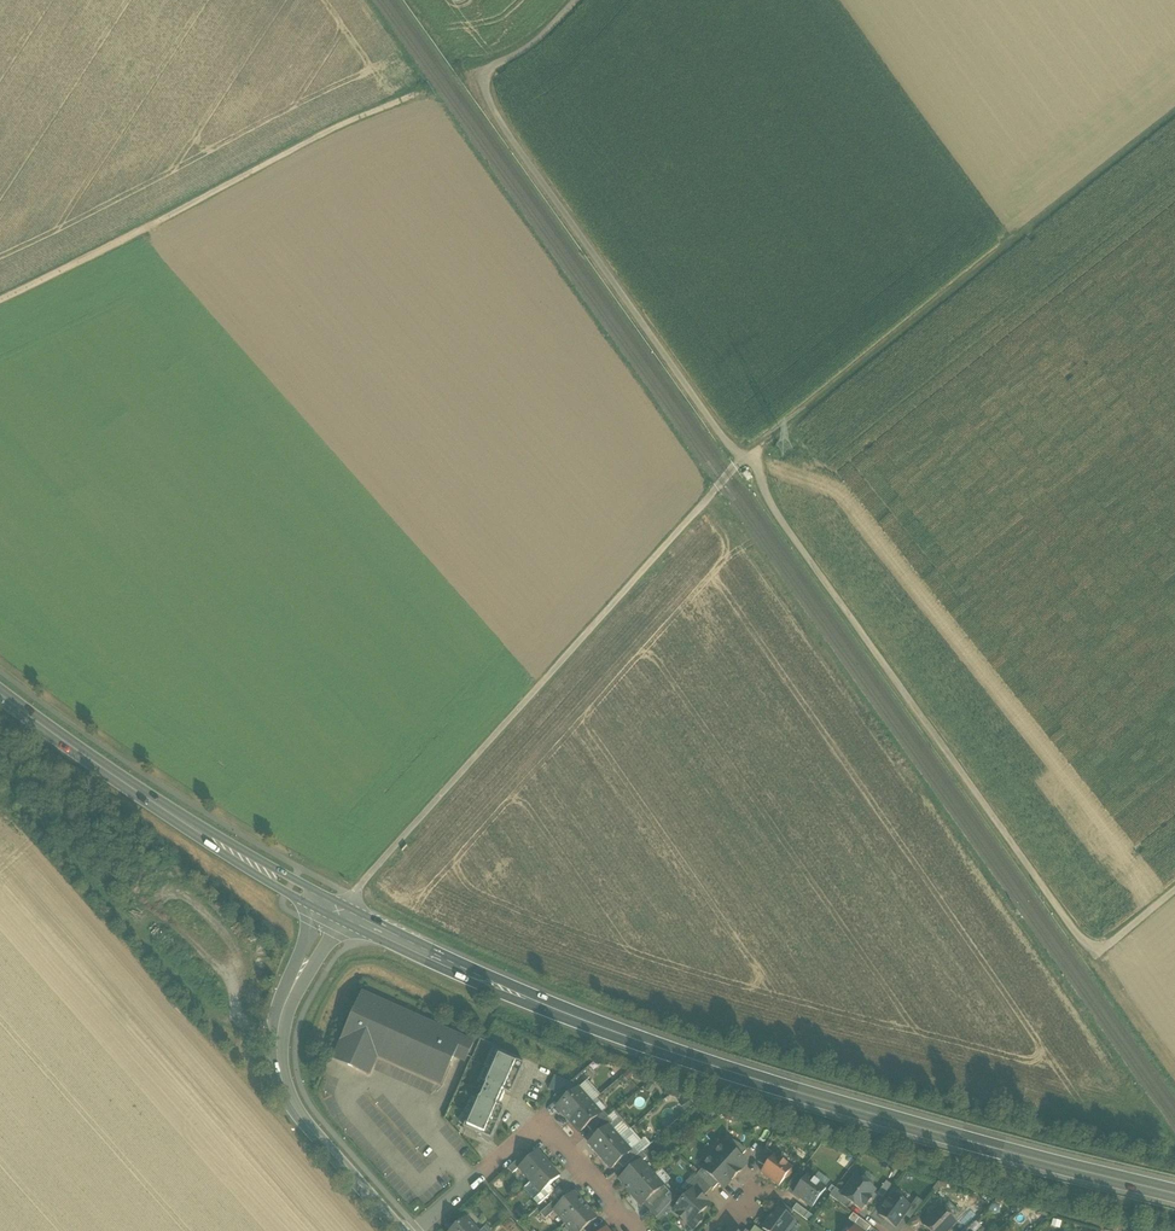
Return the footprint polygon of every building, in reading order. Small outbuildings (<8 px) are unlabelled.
[(749,473),(745,476),(749,482),(753,479),(749,473)] [(362,992),(331,1060),(369,1078),(378,1060),(441,1087),(454,1059),(465,1063),(475,1043),(362,992)] [(510,1097),(524,1066),(491,1052),(474,1090),(500,1101),(503,1094),(510,1097)] [(549,1089),(557,1092),(563,1079),(554,1075),(549,1089)] [(581,1085),(593,1101),(600,1096),(589,1080),(581,1085)] [(572,1082),(555,1097),(562,1104),(578,1089),(572,1082)] [(591,1104),(578,1089),(562,1104),(556,1108),(569,1123),(591,1104)] [(457,1129),(489,1143),(503,1111),(497,1108),(500,1101),(474,1090),(457,1129)] [(591,1104),(569,1123),(577,1132),(581,1132),(587,1127),(600,1114),(591,1104)] [(600,1114),(587,1127),(591,1132),(591,1133),(607,1118),(608,1118),(603,1112),(600,1114)] [(607,1118),(591,1133),(596,1138),(608,1127),(609,1128),(612,1125),(607,1118)] [(596,1138),(588,1145),(599,1157),(619,1140),(609,1128),(608,1127),(596,1138)] [(739,1146),(728,1139),(723,1144),(725,1146),(725,1145),(740,1159),(746,1152),(739,1146)] [(619,1140),(599,1157),(611,1170),(618,1164),(630,1153),(630,1152),(619,1140)] [(740,1159),(725,1145),(725,1146),(713,1158),(735,1178),(746,1165),(740,1159)] [(634,1149),(630,1152),(630,1153),(618,1164),(623,1169),(629,1164),(639,1155),(634,1149)] [(770,1154),(764,1151),(758,1163),(764,1166),(770,1154)] [(528,1160),(518,1169),(530,1182),(549,1166),(537,1153),(528,1160)] [(639,1155),(629,1164),(633,1169),(641,1163),(641,1164),(647,1159),(641,1153),(639,1155)] [(524,1155),(507,1169),(512,1175),(518,1169),(528,1160),(524,1155)] [(791,1170),(774,1157),(761,1174),(779,1187),(785,1178),(788,1178),(791,1174),(790,1171),(791,1170)] [(735,1178),(713,1158),(702,1170),(718,1185),(723,1190),(735,1178)] [(633,1169),(620,1181),(631,1194),(652,1176),(641,1164),(641,1163),(633,1169)] [(549,1166),(530,1182),(540,1194),(549,1186),(559,1178),(549,1166)] [(718,1185),(702,1170),(697,1175),(697,1176),(711,1189),(713,1190),(718,1185)] [(652,1176),(631,1194),(642,1206),(645,1203),(651,1209),(651,1210),(666,1197),(669,1194),(653,1175),(652,1176)] [(711,1189),(697,1176),(687,1186),(692,1191),(693,1191),(702,1199),(711,1189)] [(807,1176),(793,1195),(812,1208),(826,1190),(807,1176)] [(874,1191),(856,1177),(843,1195),(841,1197),(851,1204),(860,1211),(864,1206),(866,1208),(871,1200),(869,1199),(874,1191)] [(878,1194),(884,1197),(889,1186),(883,1184),(878,1194)] [(540,1194),(533,1201),(538,1206),(554,1192),(549,1186),(540,1194)] [(851,1204),(841,1197),(843,1195),(835,1189),(829,1197),(847,1210),(851,1204)] [(702,1199),(693,1191),(692,1191),(673,1212),(685,1223),(686,1223),(694,1230),(702,1221),(698,1217),(707,1208),(703,1204),(702,1200),(702,1199)] [(561,1205),(554,1211),(554,1212),(565,1224),(585,1207),(574,1194),(561,1205)] [(893,1196),(879,1215),(895,1228),(910,1208),(893,1196)] [(666,1197),(651,1210),(651,1209),(649,1211),(656,1219),(671,1203),(666,1197)] [(556,1200),(540,1214),(545,1220),(554,1212),(554,1211),(561,1205),(556,1200)] [(793,1212),(779,1202),(774,1209),(776,1211),(777,1210),(789,1218),(793,1212)] [(814,1218),(796,1205),(792,1211),(809,1224),(814,1218)] [(565,1224),(571,1230),(583,1230),(596,1219),(585,1207),(565,1224)] [(940,1209),(923,1226),(928,1230),(948,1230),(952,1227),(955,1223),(940,1209)] [(762,1230),(764,1230),(787,1230),(793,1222),(789,1218),(777,1210),(776,1211),(762,1230)] [(853,1215),(848,1221),(862,1230),(867,1230),(870,1227),(853,1215)] [(465,1220),(453,1230),(475,1230),(465,1220)]
